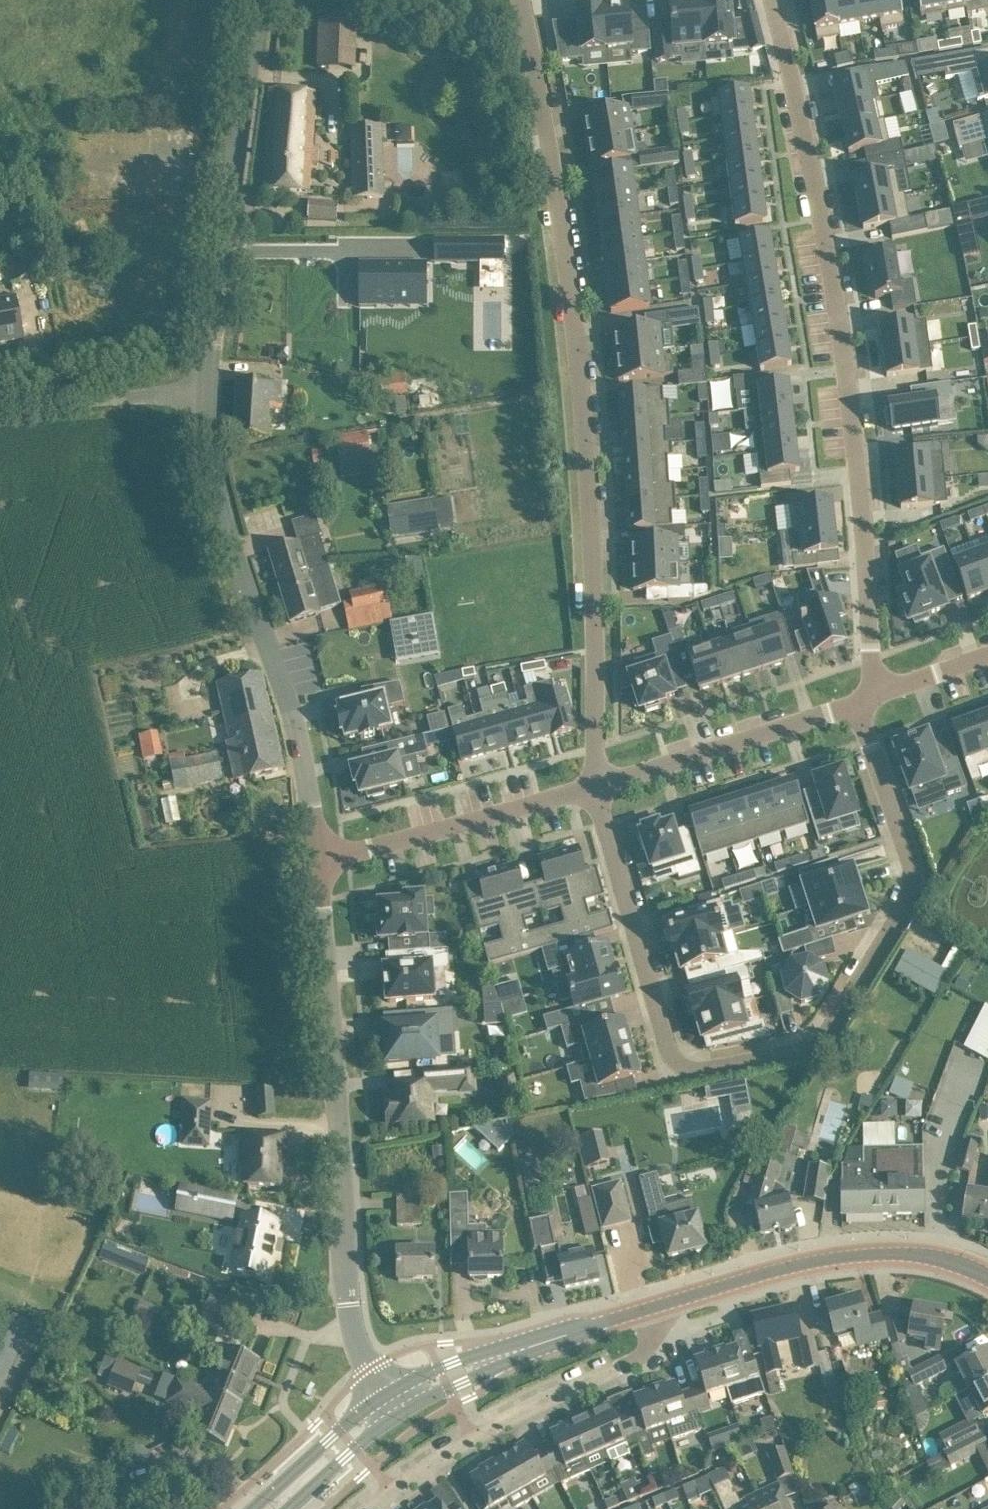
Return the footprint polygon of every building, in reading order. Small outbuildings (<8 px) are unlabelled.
[(693,1),(693,0),(676,0),(676,3),(670,3),(672,27),(668,27),(668,26),(654,27),(655,43),(657,62),(683,59),(682,49),(704,47),(700,0),(699,0),(699,1),(693,1)] [(704,47),(733,44),(733,52),(751,51),(751,52),(766,48),(758,16),(743,20),(743,21),(732,22),(731,9),(730,0),(700,0),(704,47)] [(817,42),(841,38),(839,28),(834,0),(810,0),(817,42)] [(839,28),(860,24),(856,0),(834,0),(839,28)] [(860,24),(880,21),(881,30),(883,30),(877,0),(856,0),(860,24)] [(883,30),(904,26),(900,0),(877,0),(883,30)] [(921,18),(945,14),(942,0),(918,0),(921,18)] [(945,14),(966,10),(967,15),(968,15),(965,0),(942,0),(945,14)] [(968,15),(987,11),(987,0),(965,0),(968,15)] [(628,7),(623,7),(623,4),(608,6),(608,9),(603,9),(603,8),(602,8),(606,50),(630,48),(631,55),(651,53),(649,27),(630,28),(628,7)] [(602,8),(598,9),(598,6),(582,7),(583,10),(577,11),(580,35),(555,38),(560,62),(583,60),(583,52),(606,50),(602,8)] [(355,70),(357,21),(320,20),(318,68),(355,70)] [(978,33),(970,34),(972,46),(980,45),(978,33)] [(961,40),(950,42),(951,50),(963,48),(961,40)] [(950,42),(938,44),(939,52),(951,50),(950,42)] [(912,63),(916,81),(917,80),(945,74),(946,79),(954,78),(971,75),(978,100),(987,98),(987,49),(912,63)] [(898,51),(886,52),(888,60),(899,59),(898,51)] [(886,52),(874,54),(875,62),(888,60),(886,52)] [(851,53),(844,55),(846,67),(853,65),(851,53)] [(844,55),(835,57),(838,69),(846,67),(844,55)] [(854,83),(834,87),(840,111),(871,103),(877,102),(880,101),(876,86),(909,78),(905,64),(859,70),(851,72),(854,83)] [(667,81),(654,82),(655,95),(668,94),(667,81)] [(910,81),(902,83),(906,95),(914,93),(910,81)] [(320,148),(313,148),(316,93),(270,90),(265,190),(310,193),(312,165),(319,165),(320,148)] [(720,119),(753,114),(750,92),(717,96),(720,119)] [(914,93),(906,95),(909,106),(917,104),(914,93)] [(629,98),(622,99),(624,109),(628,109),(628,111),(655,109),(654,95),(629,98)] [(871,103),(840,111),(844,132),(885,123),(885,121),(884,120),(881,120),(877,102),(871,103)] [(624,109),(583,116),(587,141),(632,133),(628,111),(628,109),(624,109)] [(680,124),(688,123),(686,111),(678,112),(680,124)] [(723,140),(756,136),(753,114),(720,119),(723,140)] [(953,125),(960,151),(962,150),(987,143),(987,115),(953,125)] [(681,136),(689,135),(688,123),(680,124),(681,136)] [(885,123),(844,132),(849,153),(864,150),(867,162),(903,154),(901,141),(889,143),(885,123)] [(354,201),(374,201),(384,201),(382,130),(353,131),(354,201)] [(632,133),(587,141),(592,165),(628,159),(636,158),(636,157),(632,133)] [(726,161),(759,157),(756,136),(723,140),(726,161)] [(673,165),(680,164),(678,151),(671,152),(636,157),(636,158),(628,159),(629,171),(631,171),(673,165)] [(912,152),(904,154),(906,165),(914,164),(912,152)] [(686,167),(694,166),(692,154),(684,155),(686,167)] [(870,177),(854,180),(859,205),(904,196),(904,195),(899,196),(895,173),(896,173),(907,171),(903,154),(867,162),(870,177)] [(729,183),(762,179),(759,157),(726,161),(729,183)] [(688,179),(696,178),(694,166),(686,167),(688,179)] [(629,171),(593,176),(596,199),(634,194),(631,171),(629,171)] [(674,172),(666,173),(668,190),(676,189),(674,172)] [(732,204),(765,200),(762,179),(729,183),(732,204)] [(676,189),(668,190),(670,206),(679,205),(676,189)] [(634,194),(596,199),(599,222),(637,217),(634,194)] [(904,196),(859,205),(863,229),(889,224),(892,239),(920,234),(928,232),(925,217),(909,220),(904,196)] [(686,210),(694,209),(692,197),(684,198),(686,210)] [(735,227),(768,222),(765,200),(732,204),(735,227)] [(338,205),(309,202),(308,218),(337,221),(338,205)] [(688,222),(696,221),(694,209),(686,210),(688,222)] [(637,217),(599,222),(602,244),(640,239),(637,217)] [(674,235),(683,234),(680,217),(672,218),(674,235)] [(683,234),(674,235),(676,251),(685,250),(683,234)] [(742,264),(774,258),(771,236),(738,241),(742,264)] [(640,239),(602,244),(605,267),(643,262),(640,239)] [(504,240),(458,240),(458,263),(480,263),(480,275),(490,275),(490,276),(494,276),(494,275),(504,275),(504,240)] [(39,253),(12,256),(16,282),(42,277),(39,253)] [(895,253),(868,257),(871,273),(873,285),(875,299),(891,297),(893,310),(916,306),(912,281),(900,283),(895,253)] [(694,271),(702,270),(701,258),(693,259),(694,271)] [(745,285),(778,279),(774,258),(742,264),(745,285)] [(643,262),(605,267),(608,290),(646,284),(643,262)] [(680,280),(689,279),(687,262),(678,263),(680,280)] [(360,277),(360,307),(377,307),(377,302),(413,303),(413,286),(427,286),(426,264),(366,265),(366,277),(360,277)] [(696,283),(704,282),(702,270),(694,271),(696,283)] [(689,279),(680,280),(682,297),(691,295),(689,279)] [(749,306),(782,301),(778,279),(745,285),(749,306)] [(646,284),(608,290),(611,313),(650,308),(646,284)] [(706,313),(714,312),(712,300),(705,301),(706,313)] [(20,319),(16,301),(0,304),(0,343),(23,339),(20,319)] [(752,327),(785,322),(782,301),(749,306),(752,327)] [(667,314),(669,327),(701,323),(699,309),(667,314)] [(707,325),(715,324),(714,312),(706,313),(707,325)] [(926,321),(880,327),(883,352),(929,346),(926,321)] [(756,349),(789,343),(785,322),(752,327),(756,349)] [(976,326),(968,327),(970,339),(970,340),(978,339),(976,326)] [(659,327),(614,331),(616,356),(661,351),(659,327)] [(980,337),(982,351),(985,362),(987,361),(987,336),(980,337)] [(413,347),(419,395),(490,387),(485,339),(460,342),(460,341),(413,347)] [(978,339),(970,340),(972,351),(980,350),(978,339)] [(711,356),(719,355),(717,343),(710,344),(711,356)] [(760,371),(793,365),(789,343),(756,349),(760,371)] [(929,346),(883,352),(887,377),(933,371),(929,346)] [(616,356),(619,381),(673,375),(672,363),(662,364),(661,351),(616,356)] [(712,368),(720,367),(719,355),(711,356),(712,368)] [(704,359),(692,360),(693,373),(678,374),(679,387),(707,385),(704,359)] [(405,373),(380,376),(382,397),(407,394),(405,373)] [(792,406),(789,384),(770,386),(769,374),(733,379),(735,392),(750,390),(752,412),(755,412),(755,411),(792,406)] [(960,382),(970,433),(987,429),(987,426),(980,428),(979,421),(987,420),(987,399),(984,378),(960,382)] [(281,385),(258,383),(238,382),(234,437),(268,439),(270,410),(280,411),(281,385)] [(890,410),(885,411),(888,428),(893,427),(894,432),(938,425),(935,406),(950,403),(948,385),(951,384),(951,383),(910,390),(912,401),(890,405),(890,410)] [(707,385),(698,386),(699,403),(708,402),(707,385)] [(663,388),(620,391),(622,420),(670,416),(669,402),(664,403),(663,388)] [(794,427),(792,406),(755,411),(755,412),(757,431),(757,432),(794,427)] [(719,427),(718,415),(710,416),(711,428),(719,427)] [(670,416),(622,420),(624,447),(667,444),(667,443),(666,431),(671,430),(670,416)] [(704,425),(695,426),(697,442),(705,442),(704,425)] [(797,449),(794,427),(757,432),(757,431),(753,432),(755,455),(757,455),(757,454),(797,449)] [(367,432),(336,437),(340,460),(371,455),(367,432)] [(722,454),(720,436),(711,437),(713,455),(722,454)] [(697,442),(698,459),(707,458),(705,442),(697,442)] [(667,444),(624,447),(626,475),(669,472),(668,458),(673,458),(672,443),(667,443),(667,444)] [(915,457),(896,459),(899,484),(945,479),(943,454),(942,444),(914,447),(915,457)] [(800,472),(797,449),(757,454),(757,455),(759,476),(800,472)] [(669,472),(626,475),(628,502),(676,499),(675,485),(670,485),(669,472)] [(945,479),(899,484),(901,509),(948,505),(945,479)] [(708,480),(699,480),(700,497),(709,496),(708,480)] [(727,492),(726,483),(715,484),(716,493),(727,492)] [(701,514),(710,513),(709,496),(700,497),(701,514)] [(453,499),(434,502),(439,527),(457,524),(453,499)] [(673,527),(672,513),(677,513),(676,499),(628,502),(630,531),(663,528),(673,527)] [(434,533),(429,502),(388,509),(393,539),(434,533)] [(834,528),(831,503),(789,507),(792,533),(834,528)] [(983,508),(968,514),(971,523),(987,517),(983,508)] [(956,519),(940,524),(943,533),(959,527),(956,519)] [(678,564),(677,540),(685,539),(685,527),(673,527),(663,528),(663,540),(631,541),(632,566),(678,564)] [(714,541),(722,541),(722,528),(714,528),(714,541)] [(837,553),(834,528),(792,533),(797,533),(800,557),(837,553)] [(319,570),(319,569),(325,567),(329,566),(320,536),(269,552),(278,582),(319,570)] [(902,603),(898,604),(903,618),(907,616),(909,622),(914,620),(915,624),(929,619),(927,615),(945,609),(938,588),(956,581),(944,549),(920,558),(923,567),(902,574),(909,593),(900,597),(902,603)] [(977,556),(987,587),(987,552),(977,556)] [(954,564),(968,600),(987,593),(987,587),(977,556),(954,564)] [(633,591),(668,590),(678,589),(678,588),(678,564),(632,566),(633,591)] [(319,612),(337,607),(325,567),(319,569),(319,570),(278,582),(291,624),(320,615),(319,612)] [(823,571),(807,572),(818,607),(800,612),(803,621),(801,621),(802,625),(805,624),(808,632),(795,636),(800,653),(813,649),(815,654),(834,648),(832,643),(844,639),(838,619),(845,617),(839,600),(833,602),(823,571)] [(769,574),(753,579),(755,588),(772,583),(769,574)] [(694,587),(678,588),(678,589),(668,590),(668,602),(691,601),(694,600),(694,587)] [(707,596),(707,587),(694,587),(694,600),(707,596)] [(350,595),(353,613),(390,608),(386,590),(350,595)] [(736,601),(733,592),(717,597),(719,606),(736,601)] [(717,597),(701,603),(704,611),(719,606),(717,597)] [(677,630),(671,610),(662,610),(669,633),(677,630)] [(434,616),(390,624),(391,625),(392,625),(396,647),(414,644),(414,645),(419,644),(419,643),(436,640),(433,620),(432,618),(434,618),(434,616)] [(750,627),(728,634),(729,638),(730,638),(743,677),(763,671),(752,636),(753,636),(750,627)] [(786,663),(775,629),(753,636),(752,636),(763,671),(786,663)] [(683,676),(674,647),(670,638),(653,643),(655,648),(657,656),(636,663),(639,673),(629,676),(635,694),(635,695),(631,696),(635,709),(639,707),(640,711),(644,709),(646,713),(661,708),(660,704),(664,703),(663,700),(672,697),(675,696),(674,693),(669,680),(682,676),(683,676)] [(729,638),(709,645),(722,684),(743,677),(730,638),(729,638)] [(687,652),(684,644),(674,647),(683,676),(682,676),(684,680),(695,677),(700,691),(722,684),(709,645),(687,652)] [(541,664),(533,665),(535,677),(543,675),(541,664)] [(533,665),(525,667),(527,678),(535,677),(533,665)] [(462,672),(464,684),(472,682),(470,670),(462,672)] [(498,671),(486,674),(487,681),(499,679),(498,671)] [(464,684),(462,672),(454,673),(456,685),(464,684)] [(236,781),(264,774),(284,770),(262,675),(217,685),(231,742),(227,743),(236,781)] [(576,730),(565,692),(556,695),(552,682),(538,686),(553,736),(576,730)] [(386,709),(405,704),(400,683),(362,693),(365,705),(340,711),(342,718),(338,719),(342,733),(345,732),(347,739),(360,736),(361,739),(378,735),(377,732),(391,728),(386,709)] [(553,736),(538,686),(524,690),(528,703),(520,705),(530,742),(552,736),(553,736)] [(530,742),(520,705),(511,707),(508,694),(494,698),(508,748),(530,742)] [(508,748),(494,698),(480,702),(483,715),(475,718),(485,755),(508,748)] [(485,755),(475,718),(467,720),(463,707),(448,711),(462,761),(485,755)] [(974,720),(987,754),(987,715),(974,720)] [(433,734),(449,730),(446,718),(430,722),(433,734)] [(953,728),(972,783),(981,779),(977,768),(987,764),(987,754),(974,720),(953,728)] [(141,759),(162,757),(159,732),(139,734),(141,759)] [(926,787),(928,794),(944,788),(947,796),(967,789),(955,754),(936,760),(927,735),(895,747),(911,792),(926,787)] [(403,760),(428,754),(424,736),(385,746),(388,759),(351,769),(355,786),(358,785),(360,796),(367,794),(368,799),(385,795),(383,790),(404,785),(404,782),(408,781),(403,760)] [(221,752),(197,756),(196,750),(187,751),(189,757),(171,760),(176,786),(225,778),(221,752)] [(823,808),(809,812),(818,842),(842,834),(838,821),(856,816),(842,771),(832,774),(830,770),(815,775),(816,779),(814,779),(823,808)] [(796,781),(768,790),(782,834),(809,825),(796,781)] [(768,790),(742,798),(756,842),(782,834),(768,790)] [(742,798),(716,806),(730,850),(756,842),(742,798)] [(979,801),(981,812),(987,811),(987,799),(979,801)] [(974,825),(981,812),(979,801),(967,805),(974,825)] [(716,806),(689,815),(702,859),(730,850),(716,806)] [(673,861),(676,871),(698,864),(687,829),(674,833),(672,825),(659,828),(658,825),(644,829),(645,833),(641,834),(642,837),(638,839),(642,851),(646,850),(652,868),(673,861)] [(584,871),(578,849),(559,854),(583,939),(614,930),(609,912),(590,917),(586,903),(605,897),(596,867),(584,871)] [(559,854),(539,860),(546,882),(534,885),(543,915),(561,910),(565,924),(547,930),(552,948),(573,942),(583,939),(559,854)] [(806,855),(791,860),(793,869),(809,864),(806,855)] [(791,860),(774,865),(777,874),(793,869),(791,860)] [(810,907),(859,891),(852,868),(841,872),(837,861),(799,873),(803,884),(803,885),(810,907)] [(516,866),(497,872),(521,956),(542,950),(552,948),(547,930),(529,935),(524,920),(543,915),(534,885),(523,888),(516,866)] [(497,872),(478,877),(484,899),(472,903),(480,933),(499,927),(503,942),(484,948),(489,965),(521,956),(497,872)] [(754,872),(738,877),(741,885),(757,880),(754,872)] [(738,877),(722,882),(724,890),(741,885),(738,877)] [(760,885),(745,890),(749,903),(764,899),(760,885)] [(424,895),(422,895),(422,891),(407,892),(407,896),(405,896),(406,901),(379,903),(380,922),(378,922),(378,924),(374,924),(375,939),(379,939),(380,941),(390,940),(391,954),(431,951),(429,936),(427,936),(425,917),(434,916),(433,900),(424,900),(424,895)] [(818,932),(867,915),(866,912),(869,911),(866,900),(863,901),(859,891),(810,907),(818,932)] [(731,934),(722,902),(689,911),(692,919),(666,926),(667,932),(664,933),(667,945),(671,944),(673,950),(675,949),(674,949),(719,936),(720,937),(731,934)] [(743,927),(738,904),(725,907),(730,930),(743,927)] [(808,931),(779,941),(783,955),(805,948),(813,946),(808,931)] [(480,932),(475,933),(476,948),(484,948),(480,933),(480,932)] [(733,969),(729,957),(726,958),(720,937),(719,936),(674,949),(675,949),(681,972),(703,966),(707,977),(733,969)] [(836,957),(833,940),(813,946),(805,948),(808,961),(792,965),(784,979),(786,991),(774,994),(781,1017),(794,1013),(791,1004),(794,999),(801,1004),(817,1000),(826,986),(822,970),(815,965),(818,961),(836,957)] [(614,971),(607,946),(576,955),(573,942),(552,948),(542,950),(548,973),(569,967),(573,983),(574,983),(614,972),(614,971)] [(955,946),(952,952),(962,958),(966,952),(955,946)] [(391,954),(386,955),(387,970),(386,970),(387,980),(382,980),(384,1000),(388,1000),(388,1003),(433,999),(431,971),(450,970),(448,950),(431,951),(391,954)] [(908,950),(894,973),(936,997),(950,974),(908,950)] [(754,981),(750,965),(733,969),(707,977),(710,988),(687,995),(689,1000),(685,1001),(689,1015),(692,1013),(694,1019),(696,1018),(696,1017),(741,1005),(741,1006),(743,1005),(738,986),(754,981)] [(625,996),(617,970),(614,971),(614,972),(574,983),(573,983),(556,988),(556,989),(558,988),(562,1002),(572,1000),(575,1010),(625,996)] [(485,1007),(502,1006),(501,1004),(497,988),(484,989),(485,1007)] [(769,1039),(764,1022),(747,1027),(741,1006),(741,1005),(696,1017),(696,1018),(702,1041),(724,1034),(728,1047),(769,1039)] [(486,1026),(507,1025),(506,1020),(502,1006),(485,1007),(486,1026)] [(967,1047),(987,1058),(987,1056),(987,1009),(967,1047)] [(573,1025),(569,1011),(544,1018),(548,1032),(561,1028),(573,1025)] [(435,1037),(454,1035),(453,1015),(417,1018),(418,1026),(386,1029),(389,1063),(437,1060),(435,1037)] [(625,1026),(624,1023),(594,1031),(591,1020),(573,1025),(561,1028),(567,1050),(580,1046),(584,1063),(632,1050),(629,1042),(633,1039),(629,1027),(625,1026)] [(634,1058),(632,1050),(584,1063),(589,1080),(580,1083),(585,1103),(619,1096),(615,1084),(639,1077),(638,1073),(642,1071),(638,1058),(634,1058)] [(472,1068),(417,1073),(418,1086),(391,1089),(392,1101),(386,1102),(388,1124),(393,1124),(394,1126),(433,1122),(433,1121),(429,1121),(428,1105),(433,1104),(432,1091),(461,1089),(461,1092),(475,1091),(473,1070),(472,1070),(472,1068)] [(30,1075),(30,1091),(68,1093),(69,1077),(30,1075)] [(730,1082),(720,1084),(724,1102),(734,1100),(730,1082)] [(874,1117),(885,1124),(904,1096),(893,1088),(874,1117)] [(257,1091),(259,1118),(275,1117),(273,1090),(257,1091)] [(862,1095),(859,1106),(870,1110),(874,1098),(862,1095)] [(186,1121),(210,1123),(211,1098),(187,1097),(186,1121)] [(510,1121),(474,1128),(499,1152),(513,1137),(510,1121)] [(774,1147),(787,1152),(795,1130),(783,1125),(774,1147)] [(244,1134),(243,1163),(245,1163),(244,1184),(281,1186),(283,1158),(285,1158),(286,1136),(244,1134)] [(970,1174),(979,1146),(964,1142),(956,1170),(970,1174)] [(433,1147),(434,1158),(445,1158),(445,1147),(433,1147)] [(925,1214),(924,1163),(923,1147),(864,1148),(864,1164),(842,1165),(842,1215),(925,1214)] [(420,1150),(407,1150),(408,1160),(421,1160),(420,1150)] [(782,1187),(780,1186),(786,1162),(763,1155),(748,1206),(754,1204),(761,1235),(796,1227),(789,1196),(787,1197),(787,1195),(786,1192),(784,1190),(782,1187)] [(533,1176),(532,1169),(538,1168),(536,1157),(519,1160),(521,1178),(533,1176)] [(826,1203),(831,1169),(809,1165),(803,1200),(826,1203)] [(665,1206),(658,1177),(657,1174),(641,1178),(653,1226),(648,1227),(653,1246),(665,1243),(669,1258),(706,1248),(698,1217),(694,1199),(665,1206)] [(619,1181),(594,1188),(605,1227),(629,1220),(619,1181)] [(967,1190),(962,1220),(987,1224),(987,1193),(967,1190)] [(236,1199),(200,1192),(195,1213),(232,1220),(236,1199)] [(468,1223),(468,1195),(452,1195),(452,1251),(468,1251),(468,1223)] [(398,1227),(418,1227),(423,1226),(422,1197),(397,1197),(398,1227)] [(560,1259),(558,1247),(551,1215),(528,1220),(534,1252),(540,1251),(547,1285),(564,1281),(566,1288),(599,1281),(593,1252),(560,1259)] [(244,1217),(241,1235),(237,1235),(234,1251),(237,1252),(234,1271),(238,1271),(238,1272),(263,1277),(263,1276),(267,1277),(278,1224),(273,1223),(250,1218),(244,1217)] [(600,1234),(596,1219),(582,1223),(585,1238),(600,1234)] [(486,1223),(468,1223),(468,1251),(470,1251),(471,1278),(473,1278),(473,1279),(473,1282),(477,1283),(480,1283),(483,1283),(485,1283),(488,1281),(488,1278),(502,1278),(502,1250),(501,1250),(500,1235),(486,1235),(486,1223)] [(435,1279),(434,1251),(398,1252),(399,1280),(435,1279)] [(211,1293),(203,1311),(242,1327),(250,1309),(211,1293)] [(887,1339),(886,1334),(881,1315),(866,1319),(860,1298),(827,1307),(832,1327),(835,1336),(855,1331),(859,1347),(887,1339)] [(162,1310),(143,1303),(139,1314),(157,1322),(162,1310)] [(801,1339),(798,1326),(793,1307),(752,1316),(760,1348),(762,1348),(768,1374),(781,1371),(775,1345),(801,1339)] [(939,1352),(943,1333),(946,1313),(914,1307),(909,1338),(928,1341),(926,1350),(939,1352)] [(31,1327),(0,1313),(0,1314),(0,1392),(31,1327)] [(898,1317),(885,1321),(892,1345),(905,1342),(898,1317)] [(804,1372),(820,1368),(814,1340),(798,1343),(804,1372)] [(232,1349),(231,1350),(214,1343),(208,1357),(219,1362),(208,1389),(208,1390),(243,1404),(261,1361),(232,1349)] [(766,1395),(758,1373),(752,1354),(740,1358),(737,1346),(721,1351),(720,1349),(715,1350),(727,1389),(732,1406),(766,1395)] [(826,1351),(837,1386),(837,1387),(851,1382),(839,1346),(826,1351)] [(706,1396),(727,1389),(715,1350),(710,1352),(711,1354),(694,1360),(703,1387),(691,1391),(700,1414),(711,1410),(706,1396)] [(987,1382),(987,1350),(957,1366),(970,1391),(987,1382)] [(143,1367),(116,1356),(106,1352),(96,1375),(109,1380),(107,1386),(132,1396),(137,1381),(150,1386),(154,1375),(142,1370),(143,1367)] [(939,1357),(908,1374),(915,1388),(947,1372),(939,1357)] [(208,1390),(208,1389),(177,1377),(166,1403),(195,1415),(188,1432),(226,1447),(243,1404),(208,1390)] [(987,1413),(987,1382),(970,1391),(983,1416),(987,1413)] [(700,1414),(691,1391),(680,1395),(676,1383),(660,1388),(659,1386),(654,1387),(667,1426),(680,1421),(685,1436),(705,1429),(700,1414)] [(647,1433),(667,1426),(654,1387),(649,1389),(650,1392),(634,1397),(638,1409),(626,1413),(641,1446),(640,1447),(644,1458),(646,1457),(654,1453),(647,1433)] [(626,1413),(615,1418),(609,1404),(604,1407),(605,1409),(590,1416),(605,1450),(611,1464),(631,1456),(629,1451),(640,1447),(641,1446),(626,1413)] [(586,1459),(605,1450),(590,1416),(575,1422),(574,1420),(569,1422),(586,1459)] [(949,1451),(979,1436),(972,1421),(941,1437),(949,1451)] [(591,1470),(586,1459),(569,1422),(565,1424),(566,1427),(550,1433),(555,1444),(544,1449),(555,1472),(556,1471),(562,1484),(591,1470)] [(12,1455),(22,1435),(14,1431),(3,1451),(12,1455)] [(743,1442),(739,1431),(727,1435),(731,1447),(743,1442)] [(952,1466),(987,1447),(981,1435),(979,1436),(949,1451),(945,1453),(952,1466)] [(555,1472),(544,1449),(533,1455),(526,1442),(521,1445),(522,1448),(508,1456),(527,1489),(546,1478),(546,1477),(555,1472)] [(778,1481),(793,1476),(784,1449),(768,1454),(778,1481)] [(527,1489),(508,1456),(494,1464),(493,1462),(488,1464),(508,1500),(509,1500),(514,1508),(516,1508),(533,1499),(527,1489)] [(488,1464),(484,1467),(485,1469),(470,1478),(477,1490),(470,1494),(479,1508),(486,1505),(488,1508),(492,1508),(508,1500),(488,1464)] [(730,1481),(724,1469),(708,1476),(709,1477),(713,1488),(723,1508),(763,1508),(756,1495),(740,1502),(730,1481)] [(699,1495),(713,1488),(709,1477),(708,1476),(682,1488),(686,1497),(698,1492),(699,1495)] [(638,1490),(636,1491),(632,1482),(621,1486),(628,1502),(641,1497),(638,1490)] [(785,1499),(778,1485),(756,1495),(763,1508),(789,1508),(785,1499)] [(686,1497),(682,1488),(664,1496),(668,1505),(670,1508),(680,1508),(689,1505),(686,1497)] [(668,1505),(664,1496),(653,1501),(657,1508),(658,1508),(668,1505)] [(620,1506),(617,1497),(605,1502),(607,1508),(612,1508),(620,1506)]
